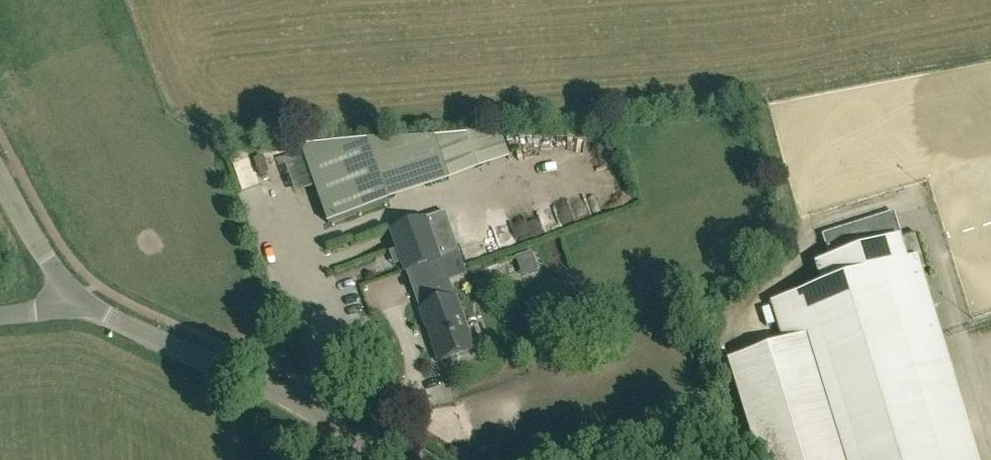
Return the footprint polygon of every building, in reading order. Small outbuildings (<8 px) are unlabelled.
[(328,223),(390,202),(370,143),(302,149),(328,223)] [(493,146),(494,158),(512,156),(510,144),(493,146)] [(408,271),(442,259),(460,253),(446,212),(393,230),(408,271)] [(521,233),(528,251),(555,242),(548,223),(521,233)] [(917,259),(909,262),(901,240),(817,267),(824,290),(773,306),(786,345),(730,363),(761,459),(982,459),(917,259)] [(532,250),(516,256),(523,275),(539,270),(532,250)] [(460,253),(442,259),(447,272),(465,266),(460,253)] [(439,364),(474,352),(454,298),(453,298),(447,281),(418,292),(424,309),(419,311),(426,330),(435,327),(440,343),(432,346),(439,364)]
